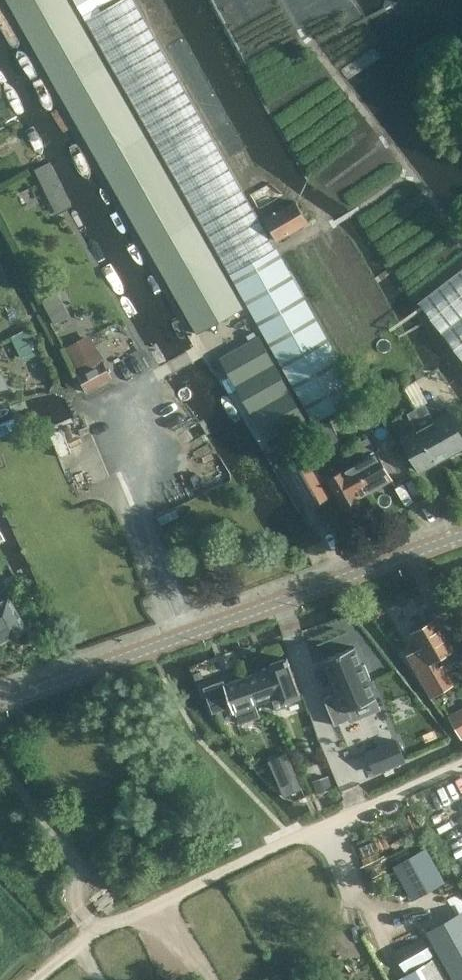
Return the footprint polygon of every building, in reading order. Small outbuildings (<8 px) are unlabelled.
[(186,315),(232,288),(68,0),(6,0),(109,180),(186,315)] [(83,16),(83,15),(85,19),(100,10),(98,7),(110,0),(74,0),(83,16)] [(85,19),(314,423),(360,397),(135,0),(118,0),(100,10),(85,19)] [(285,44),(247,62),(267,103),(278,98),(267,74),(278,68),(279,71),(295,63),(285,44)] [(297,196),(265,214),(278,237),(310,219),(297,196)] [(461,359),(461,268),(418,302),(423,308),(430,317),(461,359)] [(58,292),(43,301),(55,323),(70,315),(58,292)] [(266,441),(306,419),(258,335),(219,357),(266,441)] [(112,379),(90,336),(64,349),(88,392),(112,379)] [(416,380),(404,386),(408,394),(420,387),(416,380)] [(383,391),(371,398),(378,411),(390,404),(383,391)] [(369,400),(356,408),(363,421),(376,413),(369,400)] [(417,409),(443,456),(453,450),(457,451),(461,448),(461,447),(461,435),(449,412),(434,421),(425,404),(417,409)] [(443,456),(417,409),(409,413),(418,429),(402,438),(419,469),(423,467),(426,468),(431,465),(432,462),(443,456)] [(329,420),(317,426),(332,452),(343,446),(329,420)] [(366,458),(354,465),(368,490),(368,491),(391,478),(377,452),(376,452),(368,437),(357,443),(366,458)] [(368,490),(354,465),(330,478),(328,473),(322,477),(309,455),(288,467),(310,506),(331,494),(330,494),(335,491),(343,504),(359,496),(359,495),(368,490)] [(26,627),(8,596),(0,601),(0,636),(2,640),(12,635),(16,636),(22,633),(23,628),(26,627)] [(418,649),(406,655),(428,695),(443,688),(429,660),(453,649),(437,619),(410,632),(418,649)] [(354,646),(323,659),(337,691),(323,697),(335,724),(352,717),(348,708),(376,697),(368,679),(371,678),(365,663),(362,664),(354,646)] [(443,655),(434,659),(445,685),(455,681),(443,655)] [(270,667),(246,675),(256,704),(272,698),(276,709),(287,705),(284,700),(300,694),(287,658),(269,664),(270,667)] [(260,717),(255,704),(256,704),(246,675),(224,683),(223,679),(203,687),(212,712),(230,705),(232,705),(239,724),(260,717)] [(448,718),(461,740),(461,710),(448,718)] [(364,754),(374,777),(404,764),(395,741),(364,754)] [(275,762),(292,794),(305,787),(288,755),(275,762)] [(312,783),(316,795),(332,790),(328,777),(312,783)] [(413,900),(444,882),(425,846),(394,863),(393,864),(413,900)] [(453,979),(461,979),(461,911),(461,910),(425,931),(453,979)] [(421,936),(396,951),(405,970),(432,955),(421,936)] [(435,958),(398,979),(447,979),(435,958)]
